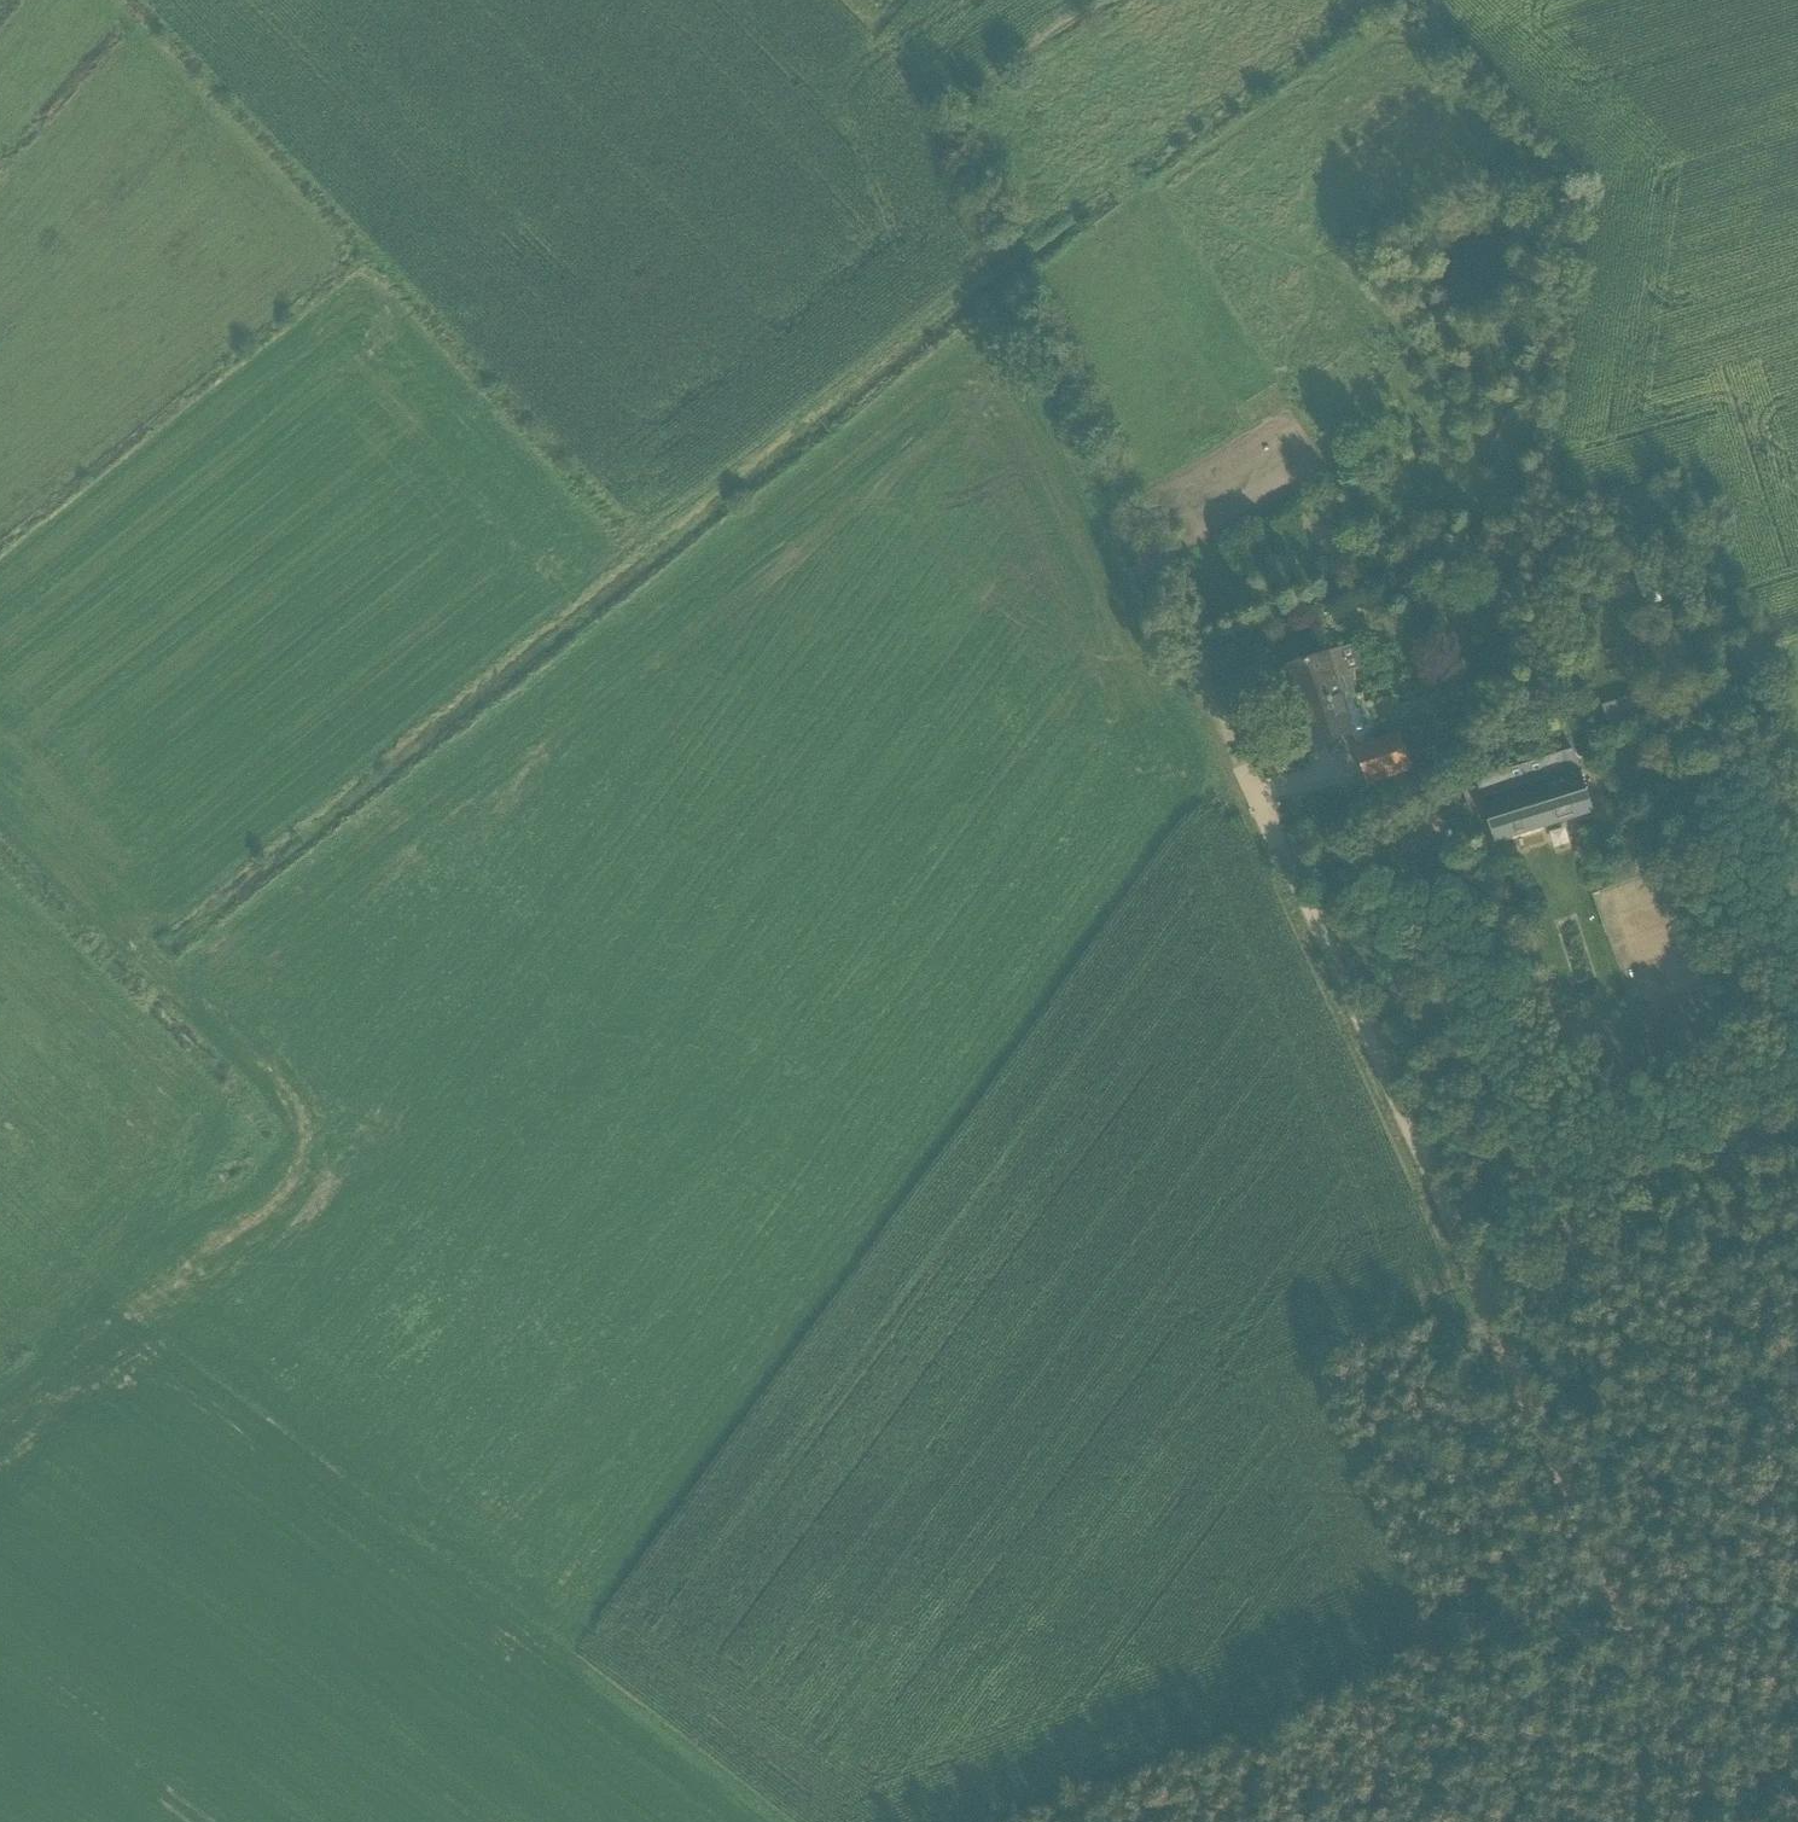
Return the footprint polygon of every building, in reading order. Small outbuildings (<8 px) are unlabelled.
[(1153,524),(1159,540),(1173,535),(1167,519),(1153,524)] [(1341,650),(1288,668),(1302,712),(1345,697),(1356,694),(1341,650)] [(1345,697),(1302,712),(1314,747),(1357,732),(1345,697)] [(1428,722),(1408,728),(1416,753),(1436,747),(1428,722)] [(1407,769),(1397,736),(1354,749),(1364,782),(1407,769)] [(1523,765),(1473,779),(1489,838),(1593,811),(1581,770),(1528,784),(1523,765)]
